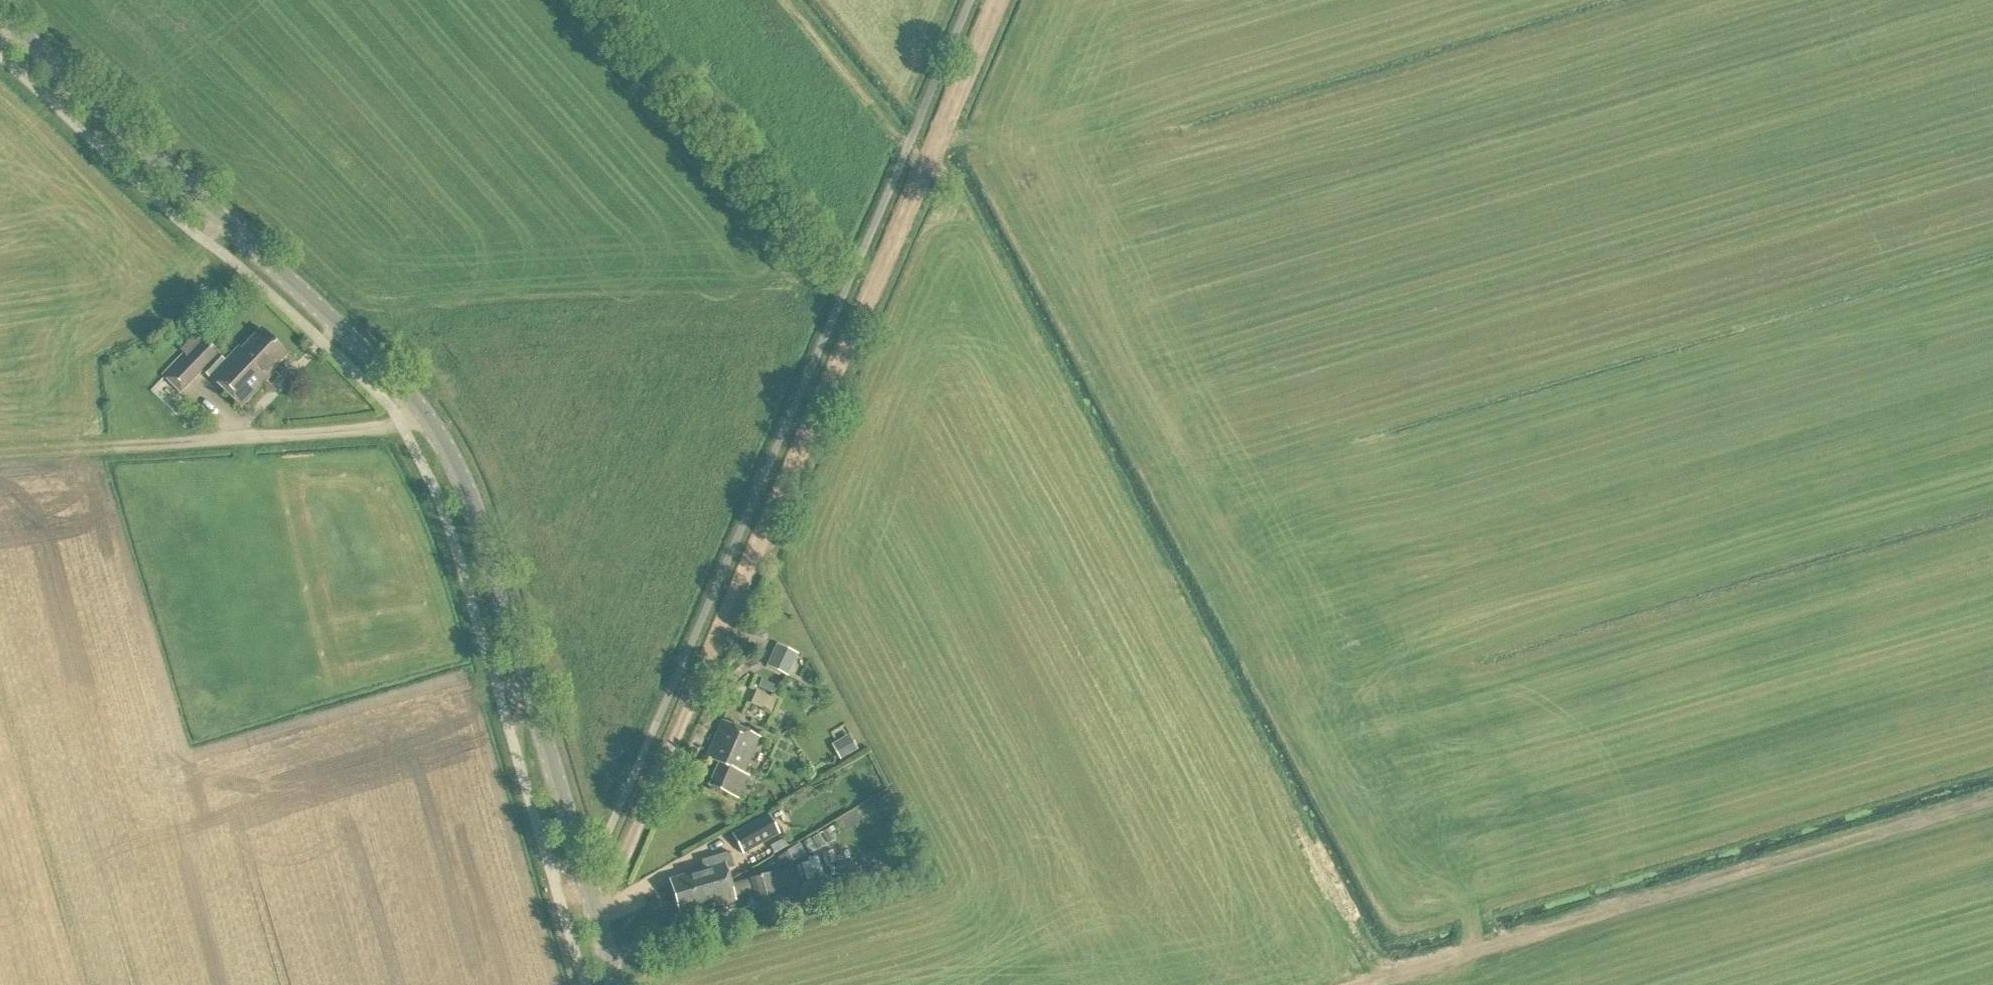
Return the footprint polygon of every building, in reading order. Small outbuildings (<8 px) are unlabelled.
[(701,88),(693,95),(702,105),(710,98),(701,88)] [(159,372),(176,391),(199,369),(236,408),(272,373),(269,370),(285,354),(259,328),(239,348),(237,346),(223,360),(202,338),(183,356),(180,353),(159,372)] [(768,668),(787,677),(798,655),(779,645),(768,668)] [(767,676),(763,686),(780,693),(784,683),(767,676)] [(761,688),(757,702),(778,708),(782,694),(761,688)] [(717,765),(710,783),(735,794),(744,773),(740,772),(756,737),(719,721),(702,758),(717,765)] [(848,755),(857,750),(854,744),(845,750),(848,755)] [(729,833),(740,853),(777,833),(766,813),(729,833)] [(838,825),(804,837),(812,858),(801,862),(808,882),(853,865),(838,825)] [(783,839),(769,847),(773,854),(787,847),(783,839)] [(667,880),(672,896),(727,878),(724,868),(732,866),(727,851),(699,859),(701,868),(685,872),(686,874),(667,880)] [(786,851),(776,858),(782,868),(793,862),(786,851)] [(748,878),(757,910),(780,903),(771,871),(748,878)] [(727,878),(672,896),(676,910),(695,905),(695,907),(710,903),(711,906),(733,899),(727,878)]
